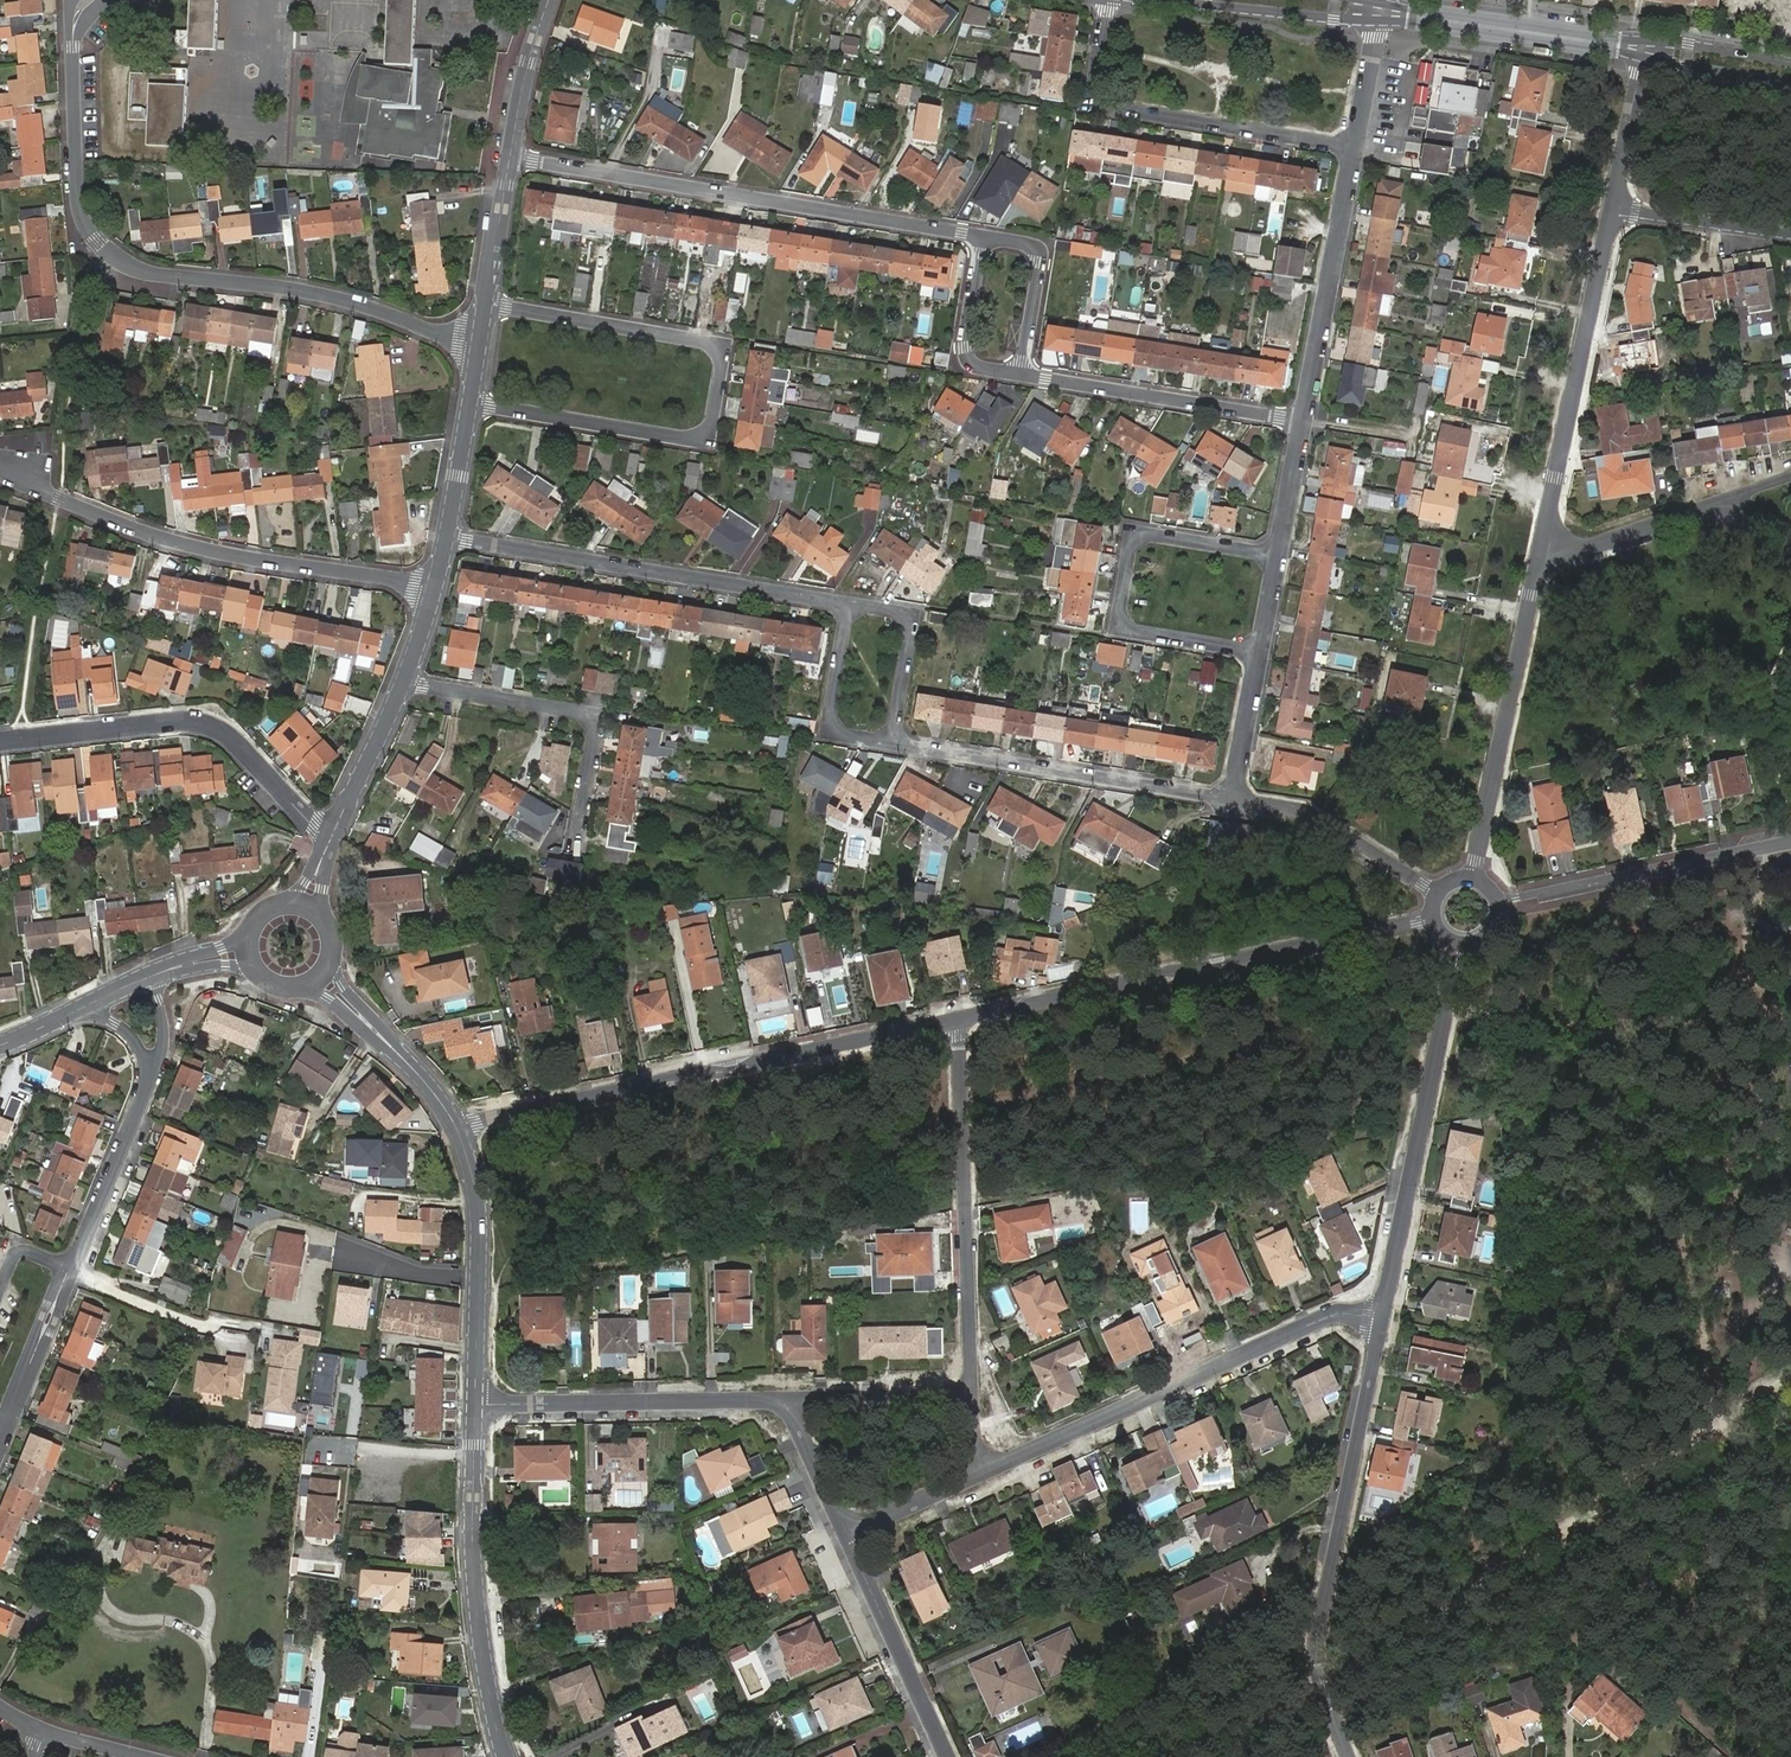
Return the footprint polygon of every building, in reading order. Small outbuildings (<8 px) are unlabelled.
[(27,26),(26,17),(30,17),(42,15),(40,0),(19,0),(21,18),(0,21),(0,29),(27,26)] [(191,10),(191,13),(189,46),(216,48),(218,0),(192,0),(191,10)] [(442,100),(444,67),(431,67),(432,48),(414,48),(416,0),(388,0),(385,63),(368,63),(367,64),(365,64),(363,64),(361,96),(381,100),(381,110),(375,109),(369,153),(372,154),(378,155),(396,157),(397,154),(420,158),(420,154),(436,156),(442,157),(445,157),(450,113),(448,112),(444,112),(434,111),(436,101),(442,102),(442,100)] [(657,9),(666,11),(667,0),(658,0),(657,9)] [(916,0),(887,0),(906,14),(916,0)] [(922,0),(916,0),(906,14),(935,35),(948,16),(929,2),(927,4),(922,0)] [(987,10),(986,13),(999,18),(1004,20),(1011,2),(1004,0),(991,0),(987,10)] [(1698,6),(1719,9),(1720,0),(1699,0),(1698,6)] [(1748,18),(1790,22),(1790,0),(1750,0),(1748,18)] [(616,50),(627,19),(584,4),(575,29),(593,35),(591,41),(616,50)] [(987,10),(970,5),(966,16),(972,18),(998,22),(999,18),(986,13),(987,10)] [(1054,31),(1075,34),(1077,18),(1041,13),(1039,29),(1054,31)] [(754,15),(752,33),(761,34),(764,17),(754,15)] [(972,18),(966,16),(962,25),(996,31),(998,22),(972,18)] [(41,64),(37,35),(33,36),(28,36),(27,26),(0,29),(0,40),(15,38),(19,67),(41,64)] [(972,27),(970,36),(990,39),(991,30),(972,27)] [(1073,43),(1075,34),(1054,31),(1039,29),(1037,37),(1051,39),(1073,43)] [(730,33),(727,43),(736,46),(737,44),(739,36),(730,33)] [(685,35),(683,51),(692,52),(695,37),(685,35)] [(832,36),(829,53),(838,54),(840,37),(832,36)] [(843,52),(852,54),(859,55),(861,40),(846,37),(843,52)] [(1042,59),(1041,63),(1048,64),(1069,67),(1070,61),(1073,43),(1051,39),(1048,60),(1042,59)] [(725,65),(734,68),(740,51),(731,48),(725,65)] [(371,156),(372,154),(369,153),(375,109),(381,110),(381,100),(361,96),(363,64),(365,64),(365,53),(362,51),(359,61),(355,72),(351,89),(349,99),(348,114),(347,124),(367,123),(363,155),(371,156)] [(740,51),(734,68),(743,71),(749,54),(740,51)] [(348,64),(349,54),(337,53),(336,63),(348,64)] [(972,81),(974,64),(965,63),(963,80),(972,81)] [(1048,64),(1041,63),(1040,72),(1038,82),(1045,83),(1042,101),(1063,105),(1068,77),(1069,67),(1048,64)] [(14,108),(31,106),(30,95),(36,95),(45,94),(41,64),(19,67),(23,96),(13,98),(14,108)] [(930,72),(927,79),(938,85),(944,69),(936,65),(933,73),(930,72)] [(1487,109),(1491,92),(1477,90),(1480,73),(1439,65),(1431,110),(1459,115),(1485,119),(1487,109)] [(1521,116),(1539,121),(1548,73),(1522,67),(1514,105),(1523,107),(1521,116)] [(957,72),(946,68),(939,87),(951,89),(957,72)] [(188,92),(188,82),(179,82),(180,72),(132,69),(130,115),(150,115),(149,142),(186,143),(186,142),(186,133),(188,92)] [(826,72),(824,85),(821,105),(834,107),(837,87),(839,74),(826,72)] [(797,102),(808,104),(819,105),(823,78),(813,77),(804,75),(804,78),(802,77),(797,102)] [(911,103),(913,87),(904,85),(901,101),(911,103)] [(923,88),(913,87),(911,103),(920,105),(923,88)] [(678,124),(679,122),(685,112),(660,95),(639,128),(665,144),(678,124)] [(446,100),(442,100),(442,102),(436,101),(434,111),(444,112),(445,107),(446,100)] [(996,122),(1000,103),(988,101),(984,120),(996,122)] [(943,106),(922,102),(916,138),(936,142),(943,106)] [(1002,103),(998,122),(1018,126),(1022,107),(1002,103)] [(547,125),(545,138),(564,142),(565,134),(572,130),(575,131),(579,109),(551,104),(548,118),(550,119),(549,125),(547,125)] [(45,145),(41,114),(38,114),(32,115),(31,106),(14,108),(0,110),(0,118),(0,121),(19,119),(23,148),(45,145)] [(449,109),(448,112),(450,113),(445,157),(442,157),(442,160),(450,161),(457,110),(449,109)] [(1459,115),(1431,110),(1428,129),(1456,134),(1471,137),(1482,139),(1485,119),(1459,115)] [(744,112),(737,123),(725,143),(742,153),(743,151),(753,158),(764,139),(771,128),(744,112)] [(1536,130),(1539,121),(1521,116),(1514,115),(1511,125),(1519,127),(1519,128),(1525,129),(1517,166),(1544,172),(1548,152),(1552,134),(1536,130)] [(705,141),(678,124),(665,144),(664,146),(672,151),(673,149),(692,161),(705,141)] [(1456,134),(1428,129),(1425,144),(1453,149),(1468,151),(1471,137),(1456,134)] [(565,134),(564,142),(572,143),(575,131),(572,130),(565,134)] [(1103,161),(1108,137),(1083,133),(1079,157),(1103,161)] [(832,165),(841,171),(852,154),(824,137),(813,157),(830,168),(832,165)] [(1138,142),(1108,137),(1103,161),(1134,166),(1138,142)] [(792,156),(764,139),(753,158),(762,163),(761,165),(779,177),(792,156)] [(1169,147),(1138,142),(1134,166),(1132,178),(1132,181),(1163,186),(1163,181),(1165,171),(1169,147)] [(1448,176),(1453,149),(1425,144),(1420,171),(1448,176)] [(41,186),(40,177),(44,177),(48,177),(45,145),(23,148),(25,165),(16,166),(17,177),(0,179),(0,191),(41,186)] [(1200,152),(1169,147),(1165,171),(1196,176),(1200,152)] [(944,158),(938,168),(927,187),(937,193),(936,195),(952,205),(976,165),(967,160),(964,167),(952,160),(956,154),(949,150),(944,158)] [(742,153),(752,160),(753,158),(743,151),(742,153)] [(938,168),(944,158),(940,156),(934,166),(911,152),(899,173),(916,183),(917,181),(927,187),(938,168)] [(1231,157),(1200,152),(1196,176),(1227,181),(1231,157)] [(851,177),(849,180),(867,190),(879,171),(852,154),(841,171),(851,177)] [(1103,161),(1079,157),(1077,168),(1092,170),(1091,179),(1100,180),(1102,172),(1103,161)] [(1262,161),(1231,157),(1227,181),(1258,186),(1262,161)] [(1014,202),(1031,174),(1003,158),(976,202),(1004,219),(1014,202)] [(1103,161),(1102,172),(1132,178),(1134,166),(1103,161)] [(1291,166),(1262,161),(1258,186),(1287,190),(1291,166)] [(184,177),(184,163),(168,163),(168,177),(184,177)] [(830,168),(840,174),(841,171),(832,165),(830,168)] [(1317,171),(1291,166),(1287,190),(1313,194),(1317,171)] [(164,177),(164,169),(136,169),(136,184),(144,184),(144,177),(164,177)] [(841,171),(840,174),(849,180),(851,177),(841,171)] [(1165,171),(1163,181),(1194,186),(1196,176),(1165,171)] [(1060,191),(1031,173),(1031,174),(1014,202),(1024,208),(1023,210),(1040,221),(1060,191)] [(373,213),(370,181),(360,182),(362,202),(363,209),(333,213),(335,235),(365,231),(364,217),(363,214),(373,213)] [(917,181),(916,183),(925,189),(927,187),(917,181)] [(1378,218),(1397,222),(1404,185),(1381,181),(1377,208),(1379,208),(1378,218)] [(210,185),(210,198),(221,199),(222,185),(210,185)] [(526,212),(555,217),(559,194),(530,190),(526,212)] [(196,192),(197,201),(208,199),(207,191),(196,192)] [(414,244),(441,241),(437,214),(435,214),(434,201),(431,202),(428,202),(427,192),(403,195),(404,206),(409,205),(414,244)] [(252,212),(255,234),(284,230),(283,221),(283,218),(292,216),(291,201),(290,193),(280,194),(282,209),(252,212)] [(559,194),(555,217),(586,222),(589,200),(559,194)] [(1501,228),(1499,237),(1505,239),(1528,244),(1532,224),(1536,225),(1538,216),(1534,215),(1537,199),(1517,195),(1513,215),(1511,214),(1508,230),(1501,228)] [(212,215),(221,215),(219,200),(210,202),(212,215)] [(291,201),(292,216),(303,215),(301,200),(291,201)] [(589,200),(586,222),(616,227),(620,205),(589,200)] [(212,215),(210,202),(201,203),(202,216),(212,215)] [(332,205),(333,213),(363,209),(362,202),(332,205)] [(1012,204),(1023,210),(1024,208),(1014,202),(1012,204)] [(650,210),(620,205),(616,227),(646,231),(650,210)] [(31,260),(53,258),(48,218),(44,218),(40,219),(39,209),(21,210),(23,221),(26,220),(31,260)] [(130,224),(142,223),(140,209),(129,210),(130,224)] [(681,215),(650,210),(646,231),(645,238),(659,240),(660,234),(677,237),(681,215)] [(224,238),(255,234),(252,212),(221,215),(221,218),(224,238)] [(1200,214),(1190,212),(1187,230),(1197,231),(1200,214)] [(306,238),(335,235),(333,213),(303,215),(303,218),(306,238)] [(205,239),(215,238),(212,220),(212,215),(202,216),(203,220),(205,239)] [(712,220),(681,215),(677,237),(708,242),(712,220)] [(172,220),(175,243),(189,241),(189,247),(206,245),(205,239),(203,220),(202,216),(172,220)] [(1390,259),(1397,222),(1378,218),(1376,229),(1373,229),(1368,255),(1390,259)] [(144,246),(175,243),(172,220),(142,223),(142,227),(143,232),(142,233),(144,246)] [(743,225),(712,220),(708,242),(739,248),(743,225)] [(1462,232),(1463,223),(1455,222),(1454,231),(1462,232)] [(773,230),(743,225),(739,248),(769,252),(773,230)] [(804,236),(773,230),(769,252),(780,254),(778,267),(789,269),(792,256),(800,257),(804,236)] [(629,242),(640,243),(641,232),(630,231),(629,242)] [(1246,255),(1250,234),(1236,232),(1233,253),(1246,255)] [(1263,237),(1250,234),(1246,255),(1260,257),(1263,237)] [(1461,247),(1462,237),(1450,235),(1448,245),(1461,247)] [(834,241),(804,236),(800,257),(831,263),(834,241)] [(1505,239),(1499,237),(1497,249),(1494,248),(1492,258),(1484,256),(1481,270),(1489,272),(1487,282),(1519,289),(1523,269),(1519,269),(1522,254),(1526,254),(1528,244),(1505,239)] [(444,268),(441,241),(414,244),(418,284),(413,285),(414,294),(438,291),(437,282),(441,282),(443,281),(441,268),(444,268)] [(865,246),(834,241),(831,263),(862,267),(865,246)] [(1151,254),(1153,244),(1143,243),(1142,252),(1151,254)] [(896,251),(865,246),(862,267),(893,273),(896,251)] [(1306,253),(1278,248),(1273,276),(1279,277),(1295,279),(1302,280),(1306,253)] [(1174,249),(1172,257),(1182,260),(1184,251),(1174,249)] [(927,256),(896,251),(893,273),(915,276),(914,279),(923,280),(927,256)] [(939,259),(927,256),(923,280),(923,281),(922,283),(939,286),(946,287),(954,289),(958,257),(940,254),(939,259)] [(1384,296),(1390,259),(1368,255),(1363,281),(1367,282),(1365,292),(1384,296)] [(56,285),(53,258),(31,260),(35,300),(32,300),(33,309),(50,307),(49,298),(55,298),(54,285),(56,285)] [(1626,296),(1633,331),(1650,328),(1654,328),(1649,298),(1651,289),(1648,288),(1650,278),(1653,265),(1652,265),(1635,262),(1632,274),(1631,274),(1628,286),(1630,287),(1632,295),(1626,296)] [(1766,269),(1725,275),(1725,279),(1728,297),(1747,294),(1750,313),(1772,310),(1766,269)] [(1454,282),(1456,273),(1441,270),(1439,279),(1454,282)] [(1489,272),(1481,270),(1478,283),(1487,285),(1487,282),(1489,272)] [(1398,275),(1388,273),(1384,296),(1381,310),(1380,315),(1390,316),(1398,275)] [(579,274),(575,300),(587,302),(591,277),(579,274)] [(543,287),(557,288),(558,278),(544,276),(543,287)] [(1295,279),(1279,277),(1277,288),(1293,291),(1295,279)] [(1714,299),(1728,297),(1725,279),(1715,280),(1715,277),(1711,278),(1711,280),(1698,282),(1698,279),(1684,282),(1690,323),(1704,320),(1703,317),(1716,315),(1714,299)] [(921,285),(919,293),(930,295),(931,287),(921,285)] [(1293,291),(1277,288),(1275,299),(1291,302),(1293,291)] [(1381,310),(1384,296),(1365,292),(1363,303),(1359,303),(1355,328),(1377,332),(1380,315),(1381,310)] [(638,293),(636,310),(645,311),(647,294),(638,293)] [(1077,313),(1085,314),(1087,298),(1078,297),(1077,313)] [(718,319),(727,320),(730,302),(720,300),(718,319)] [(730,302),(727,320),(738,322),(741,303),(730,302)] [(1444,326),(1448,308),(1433,306),(1430,323),(1444,326)] [(136,332),(140,309),(132,307),(131,311),(117,309),(116,320),(109,319),(103,353),(120,356),(124,330),(136,332)] [(209,333),(213,310),(203,309),(190,307),(187,329),(185,339),(207,342),(207,340),(209,333)] [(1237,319),(1245,321),(1248,310),(1239,308),(1237,319)] [(173,335),(177,315),(164,313),(163,313),(140,309),(136,332),(158,335),(173,338),(173,335)] [(234,317),(235,313),(213,310),(209,333),(207,340),(207,342),(207,343),(229,346),(234,317)] [(0,325),(16,323),(15,312),(0,314),(0,322),(0,325)] [(253,339),(256,316),(247,315),(246,319),(234,317),(229,346),(251,349),(253,339)] [(278,319),(256,316),(253,339),(275,342),(278,319)] [(1455,345),(1454,353),(1465,355),(1484,359),(1488,360),(1489,352),(1497,353),(1500,341),(1503,341),(1507,322),(1482,316),(1476,347),(1464,345),(1464,347),(1455,345)] [(364,339),(368,320),(357,318),(353,336),(364,339)] [(1093,333),(1106,335),(1108,322),(1099,320),(1095,322),(1093,333)] [(1047,348),(1072,352),(1076,330),(1050,325),(1047,348)] [(1139,327),(1137,340),(1133,362),(1164,368),(1168,346),(1149,342),(1152,330),(1139,327)] [(1232,328),(1229,348),(1241,350),(1244,329),(1232,328)] [(1370,369),(1377,332),(1355,328),(1350,355),(1353,355),(1351,365),(1370,369)] [(1650,328),(1633,331),(1635,343),(1620,345),(1622,358),(1628,357),(1631,372),(1653,368),(1648,341),(1653,340),(1650,328)] [(1076,330),(1072,352),(1103,357),(1106,335),(1093,333),(1076,330)] [(182,336),(173,335),(173,338),(169,358),(178,359),(182,336)] [(1137,340),(1106,335),(1103,357),(1133,362),(1137,340)] [(817,347),(818,339),(805,337),(804,345),(817,347)] [(312,371),(317,341),(309,341),(309,344),(295,343),(292,371),(311,374),(312,371)] [(340,346),(317,341),(312,371),(335,375),(340,346)] [(892,359),(910,362),(913,344),(895,341),(892,359)] [(750,375),(773,378),(778,346),(756,342),(750,375)] [(913,344),(910,362),(922,364),(924,346),(913,344)] [(371,397),(392,394),(389,366),(387,367),(385,355),(379,356),(378,346),(361,348),(362,358),(366,357),(369,379),(371,397)] [(1199,351),(1168,346),(1164,368),(1195,373),(1199,351)] [(1423,376),(1432,378),(1438,348),(1429,346),(1423,376)] [(1230,356),(1199,351),(1195,373),(1226,379),(1230,356)] [(936,364),(948,366),(950,355),(937,353),(936,364)] [(1465,355),(1454,353),(1452,360),(1457,362),(1450,395),(1475,400),(1478,388),(1474,387),(1476,377),(1480,378),(1484,359),(1465,355)] [(99,358),(91,356),(88,371),(96,373),(99,358)] [(1259,361),(1230,356),(1226,379),(1256,384),(1259,361)] [(366,357),(362,358),(358,358),(360,380),(369,379),(366,357)] [(1624,373),(1631,372),(1628,357),(1622,358),(1624,373)] [(1287,366),(1259,361),(1256,384),(1283,388),(1287,366)] [(903,377),(905,367),(890,364),(889,375),(903,377)] [(1369,374),(1370,369),(1351,365),(1348,364),(1341,400),(1363,404),(1367,388),(1375,389),(1378,376),(1369,374)] [(1379,390),(1383,371),(1370,369),(1369,374),(1378,376),(1375,389),(1379,390)] [(747,398),(769,402),(780,403),(786,404),(788,392),(785,391),(786,381),(773,378),(750,375),(747,398)] [(1,397),(3,418),(34,415),(32,402),(31,397),(48,395),(45,379),(30,380),(31,393),(1,397)] [(282,380),(278,399),(287,401),(291,382),(282,380)] [(1418,396),(1427,398),(1430,384),(1421,382),(1418,396)] [(267,386),(264,405),(272,407),(275,387),(267,386)] [(964,426),(975,408),(966,403),(968,400),(949,389),(938,409),(946,414),(964,426)] [(372,447),(390,446),(389,436),(394,435),(393,423),(396,423),(392,394),(371,397),(375,437),(371,438),(372,447)] [(1418,396),(1415,414),(1423,415),(1427,398),(1418,396)] [(993,411),(978,403),(977,406),(975,408),(964,426),(962,430),(960,433),(969,438),(973,431),(992,443),(1015,405),(1001,397),(993,411)] [(81,404),(79,410),(92,413),(95,401),(82,398),(81,402),(81,404)] [(747,398),(743,421),(776,426),(778,414),(780,403),(769,402),(747,398)] [(98,400),(97,406),(111,408),(112,401),(98,400)] [(975,408),(977,406),(968,400),(966,403),(975,408)] [(850,415),(865,417),(866,409),(838,404),(837,412),(850,415)] [(1605,457),(1621,454),(1620,445),(1661,438),(1657,416),(1646,418),(1648,424),(1628,427),(1623,404),(1599,408),(1606,446),(1604,446),(1605,457)] [(1050,441),(1062,421),(1036,405),(1024,425),(1025,426),(1050,441)] [(170,408),(169,417),(183,419),(185,410),(170,408)] [(211,412),(196,409),(194,422),(213,425),(215,416),(211,415),(211,412)] [(934,417),(960,433),(962,430),(964,426),(946,414),(938,409),(934,417)] [(94,411),(95,422),(103,422),(103,411),(94,411)] [(219,412),(217,423),(225,425),(227,413),(219,412)] [(850,415),(837,412),(835,421),(849,423),(850,415)] [(1769,441),(1790,438),(1790,432),(1788,416),(1765,420),(1769,441)] [(1076,424),(1064,418),(1062,421),(1074,428),(1076,424)] [(1110,439),(1137,455),(1149,436),(1139,430),(1140,428),(1123,418),(1110,439)] [(1746,445),(1769,441),(1765,420),(1742,424),(1746,445)] [(776,426),(743,421),(739,446),(761,449),(762,444),(773,446),(776,426)] [(1074,428),(1062,421),(1050,441),(1047,446),(1054,450),(1066,457),(1069,451),(1079,457),(1090,437),(1074,428)] [(319,424),(318,437),(329,439),(331,426),(319,424)] [(1722,449),(1746,445),(1742,424),(1719,427),(1720,437),(1722,449)] [(1047,446),(1050,441),(1025,426),(1021,433),(1046,447),(1047,446)] [(1444,475),(1462,479),(1466,462),(1472,432),(1444,427),(1437,464),(1446,466),(1444,475)] [(1149,436),(1150,434),(1140,428),(1139,430),(1149,436)] [(1225,468),(1236,451),(1226,444),(1227,443),(1211,433),(1199,452),(1200,453),(1225,468)] [(1179,451),(1150,434),(1149,436),(1137,455),(1152,464),(1144,478),(1158,487),(1179,451)] [(159,443),(169,443),(168,437),(158,438),(152,444),(154,460),(161,459),(159,443)] [(1724,459),(1724,457),(1723,455),(1723,454),(1722,449),(1720,437),(1697,441),(1700,463),(1724,459)] [(1790,443),(1790,438),(1769,441),(1770,446),(1790,443)] [(1408,444),(1388,440),(1385,452),(1405,456),(1408,444)] [(1700,463),(1697,441),(1674,445),(1673,445),(1673,446),(1676,467),(1700,463)] [(1747,450),(1770,446),(1769,441),(1746,445),(1747,450)] [(130,463),(133,483),(163,480),(161,462),(171,461),(169,443),(159,443),(161,459),(154,460),(130,463)] [(382,497),(404,494),(399,454),(409,453),(408,444),(390,446),(372,447),(373,457),(377,457),(380,479),(382,497)] [(590,468),(594,446),(582,444),(579,466),(590,468)] [(1723,454),(1747,450),(1746,445),(1722,449),(1723,454)] [(1044,452),(1051,456),(1054,450),(1047,446),(1046,447),(1044,452)] [(321,449),(322,461),(331,460),(330,452),(330,448),(321,449)] [(953,462),(955,449),(947,448),(945,460),(953,462)] [(1330,468),(1328,480),(1353,486),(1355,475),(1350,474),(1352,464),(1355,452),(1332,448),(1328,467),(1330,468)] [(103,486),(133,483),(130,463),(109,465),(107,449),(89,451),(91,470),(100,469),(101,474),(103,486)] [(1264,465),(1238,449),(1236,451),(1225,468),(1218,480),(1217,480),(1227,486),(1234,474),(1253,486),(1264,465)] [(1071,468),(1079,457),(1069,451),(1066,457),(1061,463),(1071,468)] [(1225,468),(1200,453),(1192,463),(1218,480),(1225,468)] [(639,475),(642,455),(632,454),(629,474),(639,475)] [(795,454),(793,462),(814,465),(815,457),(795,454)] [(1624,472),(1621,454),(1605,457),(1598,458),(1605,496),(1629,492),(1628,486),(1637,485),(1638,492),(1654,489),(1649,461),(1630,464),(1630,471),(1624,472)] [(889,456),(888,468),(899,470),(901,458),(889,456)] [(377,457),(373,457),(370,458),(373,481),(380,479),(377,457)] [(197,459),(198,474),(210,473),(209,458),(197,459)] [(211,458),(209,458),(210,473),(198,474),(200,489),(214,488),(211,458)] [(1725,464),(1724,459),(1700,463),(1701,468),(1725,464)] [(294,478),(296,500),(326,496),(326,492),(324,480),(334,479),(331,460),(322,461),(324,474),(294,478)] [(161,462),(163,480),(163,485),(173,484),(173,478),(171,461),(161,462)] [(698,463),(690,461),(687,479),(695,481),(698,463)] [(1411,498),(1418,465),(1406,463),(1399,495),(1411,498)] [(1701,468),(1700,463),(1676,467),(1677,472),(1701,468)] [(1364,466),(1352,464),(1350,474),(1355,475),(1353,486),(1359,487),(1362,487),(1366,469),(1364,466)] [(1437,464),(1435,473),(1442,475),(1444,475),(1446,466),(1437,464)] [(519,504),(537,477),(520,466),(514,475),(500,466),(487,485),(508,499),(509,497),(519,504)] [(257,504),(296,500),(294,478),(264,481),(263,471),(253,472),(255,490),(257,504)] [(998,471),(995,490),(1011,492),(1014,474),(998,471)] [(214,488),(216,508),(233,506),(234,513),(247,511),(247,507),(245,491),(255,490),(253,472),(243,473),(244,484),(214,488)] [(1080,499),(1084,474),(1075,472),(1075,477),(1071,498),(1080,499)] [(555,487),(539,475),(537,477),(519,504),(528,510),(527,512),(548,526),(561,507),(548,498),(555,487)] [(1460,488),(1462,479),(1444,475),(1442,475),(1438,494),(1428,491),(1424,514),(1454,520),(1458,498),(1447,496),(1448,492),(1451,493),(1452,487),(1460,488)] [(783,498),(786,478),(775,476),(771,497),(783,498)] [(186,512),(216,508),(214,488),(200,489),(184,491),(182,477),(173,478),(173,484),(175,496),(184,495),(184,500),(186,512)] [(799,480),(786,478),(783,498),(795,501),(799,480)] [(324,480),(326,492),(335,492),(334,479),(324,480)] [(1319,516),(1342,521),(1347,495),(1351,496),(1353,486),(1328,480),(1326,491),(1324,491),(1319,516)] [(608,514),(616,520),(628,503),(635,493),(618,481),(611,491),(598,482),(585,502),(606,516),(608,514)] [(1358,497),(1359,487),(1353,486),(1351,496),(1358,497)] [(1447,496),(1458,498),(1460,488),(1452,487),(1451,493),(1448,492),(1447,496)] [(952,491),(949,491),(933,488),(932,497),(951,500),(952,491)] [(247,507),(257,506),(257,504),(255,490),(245,491),(247,507)] [(880,510),(883,494),(875,493),(873,508),(880,510)] [(407,521),(404,494),(382,497),(384,510),(387,536),(383,537),(384,546),(401,544),(400,534),(406,534),(404,521),(407,521)] [(728,514),(707,499),(699,494),(681,520),(701,533),(703,530),(712,537),(724,519),(728,514)] [(892,495),(883,494),(880,510),(889,511),(892,495)] [(1367,507),(1391,509),(1392,496),(1368,494),(1367,507)] [(1409,511),(1411,498),(1399,495),(1397,508),(1409,511)] [(1167,517),(1170,498),(1158,496),(1154,515),(1167,517)] [(508,499),(518,506),(519,504),(509,497),(508,499)] [(1078,512),(1080,499),(1071,498),(1069,510),(1078,512)] [(1182,500),(1170,498),(1167,517),(1178,519),(1182,500)] [(340,506),(343,521),(360,519),(358,503),(340,506)] [(625,526),(624,528),(645,542),(658,523),(628,503),(616,520),(625,526)] [(519,504),(518,506),(527,512),(528,510),(519,504)] [(1212,506),(1209,522),(1222,524),(1222,525),(1231,527),(1235,510),(1212,506)] [(981,509),(975,508),(973,521),(979,522),(985,524),(988,510),(981,509)] [(732,509),(728,514),(724,519),(712,537),(710,539),(740,559),(761,528),(732,509)] [(5,531),(5,530),(13,531),(17,513),(8,511),(0,510),(0,530),(5,531)] [(387,536),(384,510),(376,511),(379,537),(383,537),(387,536)] [(606,516),(615,522),(616,520),(608,514),(606,516)] [(808,554),(819,536),(790,516),(777,535),(797,550),(799,547),(808,554)] [(1335,557),(1342,521),(1319,516),(1315,541),(1317,542),(1315,553),(1335,557)] [(1064,546),(1069,519),(1060,518),(1056,543),(1061,545),(1064,546)] [(1077,549),(1099,553),(1104,525),(1069,519),(1064,546),(1077,549)] [(875,549),(904,569),(905,566),(917,550),(888,529),(875,549)] [(701,533),(710,539),(712,537),(703,530),(701,533)] [(849,557),(819,536),(808,554),(817,560),(815,563),(835,576),(849,557)] [(1390,537),(1388,550),(1397,551),(1399,538),(1390,537)] [(971,538),(969,555),(979,556),(980,556),(983,540),(971,538)] [(74,543),(70,565),(78,567),(82,544),(74,543)] [(111,574),(116,553),(106,550),(105,554),(91,551),(92,547),(92,546),(82,544),(78,567),(70,565),(67,580),(86,583),(88,570),(111,574)] [(1419,586),(1417,594),(1433,597),(1435,583),(1433,582),(1440,548),(1419,544),(1414,568),(1411,567),(1410,573),(1413,574),(1412,578),(1409,577),(1408,583),(1419,586)] [(1064,546),(1061,545),(1057,569),(1074,572),(1077,549),(1064,546)] [(926,550),(920,546),(917,550),(905,566),(915,573),(913,576),(933,589),(946,571),(924,554),(926,550)] [(797,550),(806,556),(808,554),(799,547),(797,550)] [(1433,582),(1435,583),(1442,549),(1440,548),(1433,582)] [(1096,575),(1099,553),(1077,549),(1074,572),(1096,575)] [(137,557),(116,553),(111,574),(133,578),(137,557)] [(1328,594),(1335,557),(1315,553),(1313,564),(1310,563),(1305,589),(1328,594)] [(808,554),(806,556),(815,563),(817,560),(808,554)] [(979,556),(969,555),(967,566),(978,568),(979,556)] [(905,566),(904,569),(913,576),(915,573),(905,566)] [(1092,598),(1096,575),(1074,572),(1057,569),(1053,589),(1067,590),(1067,594),(1070,594),(1092,598)] [(491,578),(491,574),(480,573),(474,571),(465,570),(464,574),(472,576),(471,584),(479,585),(480,577),(491,578)] [(476,593),(488,594),(491,578),(480,577),(479,585),(471,584),(472,576),(464,574),(462,591),(471,592),(470,596),(475,597),(476,593)] [(497,601),(518,603),(522,583),(513,581),(513,579),(491,574),(491,578),(488,594),(498,596),(497,601)] [(180,609),(186,579),(176,577),(176,581),(163,578),(158,605),(180,609)] [(206,588),(207,584),(186,579),(180,609),(201,614),(202,608),(206,588)] [(518,603),(549,609),(553,588),(553,585),(522,580),(522,583),(518,603)] [(583,593),(583,590),(553,585),(553,588),(583,593)] [(224,612),(229,588),(220,586),(219,590),(206,588),(202,608),(224,612)] [(239,590),(229,588),(224,612),(246,616),(245,622),(260,625),(266,600),(250,596),(238,594),(239,590)] [(549,609),(579,614),(583,593),(553,588),(549,609)] [(1321,631),(1328,594),(1305,589),(1301,614),(1303,615),(1301,627),(1321,631)] [(610,618),(613,598),(596,596),(597,592),(583,590),(583,593),(579,614),(610,618)] [(141,610),(145,595),(133,592),(129,608),(141,610)] [(973,594),(971,606),(992,609),(994,597),(973,594)] [(1088,628),(1092,598),(1070,594),(1065,625),(1088,628)] [(1433,597),(1417,594),(1415,603),(1419,604),(1415,624),(1411,624),(1408,638),(1435,643),(1438,630),(1435,630),(1439,608),(1431,606),(1433,597)] [(610,618),(641,623),(644,604),(645,600),(613,595),(613,598),(610,618)] [(641,623),(672,628),(675,606),(660,604),(659,607),(644,604),(641,623)] [(676,605),(675,606),(690,609),(689,611),(706,614),(707,610),(691,608),(676,605)] [(675,606),(672,628),(703,633),(706,614),(689,611),(690,609),(675,606)] [(706,614),(703,633),(733,638),(737,615),(707,610),(706,614)] [(933,612),(931,623),(958,628),(960,616),(933,612)] [(295,640),(300,618),(290,615),(289,618),(277,616),(273,635),(295,640)] [(737,615),(733,638),(742,640),(740,651),(749,652),(751,642),(752,639),(765,641),(768,620),(737,615)] [(465,627),(476,629),(478,618),(467,616),(465,627)] [(316,645),(320,625),(308,622),(309,619),(300,618),(295,640),(316,645)] [(765,641),(764,643),(775,645),(774,654),(793,657),(794,648),(798,625),(768,620),(765,641)] [(339,649),(343,627),(334,625),(333,628),(320,625),(316,645),(339,649)] [(798,625),(794,648),(820,652),(824,630),(798,625)] [(365,632),(343,627),(339,649),(361,654),(363,639),(365,632)] [(1319,641),(1321,631),(1301,627),(1299,638),(1297,637),(1292,663),(1315,667),(1315,664),(1315,663),(1318,647),(1319,641)] [(447,628),(444,665),(474,667),(477,631),(447,628)] [(1321,631),(1319,641),(1332,643),(1333,633),(1321,631)] [(1055,633),(1052,648),(1068,651),(1070,636),(1055,633)] [(81,640),(85,671),(95,670),(98,702),(117,701),(112,651),(93,653),(92,639),(81,640)] [(373,641),(363,639),(361,654),(370,655),(373,641)] [(75,672),(85,671),(81,640),(72,641),(73,654),(54,656),(60,707),(79,705),(75,672)] [(154,641),(151,648),(164,652),(167,646),(154,641)] [(179,650),(172,648),(170,655),(190,662),(195,643),(190,642),(188,646),(185,645),(183,655),(178,653),(179,650)] [(1110,665),(1114,646),(1102,643),(1099,663),(1110,665)] [(1125,647),(1114,646),(1110,665),(1123,667),(1127,648),(1125,647)] [(1318,647),(1315,663),(1315,664),(1323,666),(1326,648),(1318,647)] [(1141,668),(1144,650),(1135,649),(1132,666),(1141,668)] [(131,672),(128,681),(158,691),(162,682),(187,690),(193,672),(152,658),(145,676),(131,672)] [(217,658),(214,658),(212,669),(218,672),(221,659),(217,658)] [(1217,663),(1205,661),(1202,683),(1214,684),(1217,663)] [(1310,694),(1315,667),(1292,663),(1285,700),(1308,705),(1310,694)] [(494,664),(491,685),(504,687),(507,668),(507,666),(494,664)] [(482,682),(483,668),(472,666),(470,680),(482,682)] [(517,669),(507,668),(504,687),(514,689),(517,669)] [(586,689),(598,691),(601,670),(589,668),(586,689)] [(601,670),(598,691),(612,694),(616,673),(601,670)] [(1413,697),(1417,676),(1396,672),(1389,706),(1421,713),(1424,699),(1413,697)] [(1428,678),(1417,676),(1413,697),(1424,699),(1428,678)] [(259,678),(257,685),(269,689),(271,682),(259,678)] [(253,684),(247,682),(246,681),(244,688),(250,691),(253,684)] [(630,686),(628,697),(645,700),(647,690),(630,686)] [(1369,711),(1373,689),(1365,687),(1360,709),(1369,711)] [(943,721),(946,703),(935,701),(936,697),(937,692),(930,691),(929,696),(921,695),(918,717),(943,721)] [(334,692),(330,707),(346,712),(350,696),(334,692)] [(311,694),(309,702),(323,705),(324,697),(311,694)] [(1319,696),(1310,694),(1308,705),(1317,706),(1319,696)] [(1314,724),(1317,706),(1308,705),(1285,700),(1279,732),(1313,738),(1315,724),(1314,724)] [(974,726),(978,704),(958,701),(957,705),(946,703),(943,721),(974,726)] [(1004,731),(1008,709),(978,704),(974,726),(1004,731)] [(724,708),(723,718),(733,720),(735,710),(724,708)] [(1036,737),(1039,714),(1008,709),(1004,731),(1036,737)] [(291,759),(321,732),(300,712),(272,737),(278,743),(281,741),(287,748),(284,750),(283,751),(291,759)] [(1067,741),(1070,719),(1039,714),(1036,737),(1067,741)] [(793,717),(791,728),(807,731),(809,719),(793,717)] [(1358,717),(1356,727),(1364,728),(1366,718),(1358,717)] [(1101,724),(1070,719),(1067,741),(1097,746),(1101,724)] [(1102,719),(1101,724),(1131,729),(1132,726),(1132,724),(1102,719)] [(625,750),(660,756),(661,748),(646,746),(649,729),(627,724),(624,742),(627,742),(625,750)] [(1131,729),(1101,724),(1097,746),(1128,751),(1131,729)] [(1131,729),(1128,751),(1158,756),(1162,734),(1141,731),(1142,727),(1132,726),(1131,729)] [(1162,734),(1158,756),(1188,761),(1192,742),(1181,740),(1181,737),(1172,735),(1174,728),(1163,726),(1162,734)] [(340,754),(321,732),(291,759),(299,767),(300,766),(303,764),(309,771),(306,774),(312,780),(340,754)] [(1192,742),(1188,761),(1214,765),(1217,743),(1203,740),(1203,744),(1192,742)] [(278,743),(284,750),(287,748),(281,741),(278,743)] [(429,776),(431,773),(445,750),(433,743),(419,766),(418,769),(429,776)] [(552,748),(543,747),(538,771),(553,780),(548,788),(562,796),(570,747),(552,744),(552,748)] [(1361,758),(1362,749),(1337,744),(1335,752),(1361,758)] [(182,756),(181,748),(174,749),(174,753),(164,753),(164,750),(163,749),(154,749),(154,751),(158,786),(185,783),(182,756)] [(621,757),(618,773),(641,777),(644,760),(659,763),(660,756),(625,750),(624,757),(621,757)] [(135,751),(123,753),(128,789),(158,786),(154,751),(145,753),(145,756),(135,757),(135,753),(135,751)] [(1279,752),(1274,776),(1310,783),(1312,771),(1314,759),(1279,752)] [(1359,765),(1361,758),(1335,752),(1334,760),(1359,765)] [(96,789),(87,790),(91,821),(100,819),(98,807),(118,804),(112,754),(92,757),(96,789)] [(193,755),(182,756),(185,783),(187,793),(226,790),(223,771),(214,771),(213,766),(211,755),(204,756),(204,759),(194,760),(193,757),(193,755)] [(1717,772),(1708,774),(1709,779),(1713,799),(1740,794),(1739,790),(1751,788),(1743,755),(1725,760),(1725,762),(1715,764),(1717,772)] [(388,777),(419,795),(429,776),(418,769),(419,766),(401,756),(388,777)] [(836,796),(846,777),(837,772),(838,769),(816,757),(804,778),(836,796)] [(91,821),(87,790),(78,791),(74,759),(54,761),(60,811),(80,809),(82,822),(91,821)] [(43,763),(31,764),(35,800),(47,799),(43,763)] [(15,799),(6,800),(10,831),(19,830),(18,816),(37,813),(35,800),(31,764),(12,766),(15,799)] [(303,764),(300,766),(306,774),(309,771),(303,764)] [(1312,771),(1310,783),(1317,784),(1319,772),(1312,771)] [(898,793),(929,810),(940,792),(930,787),(932,784),(909,772),(898,793)] [(441,780),(431,773),(429,776),(439,782),(441,780)] [(618,773),(615,795),(637,799),(641,777),(618,773)] [(429,776),(419,795),(450,813),(462,792),(441,780),(439,782),(429,776)] [(516,812),(526,796),(517,791),(519,789),(496,776),(484,797),(508,811),(509,808),(516,812)] [(836,796),(832,804),(840,808),(844,800),(854,805),(868,812),(879,791),(858,780),(856,782),(846,777),(836,796)] [(1705,801),(1713,799),(1709,779),(1699,782),(1700,786),(1685,789),(1684,785),(1669,788),(1674,808),(1678,807),(1679,813),(1681,821),(1709,815),(1705,801)] [(940,792),(941,789),(932,784),(930,787),(940,792)] [(1539,790),(1548,828),(1535,831),(1540,855),(1576,847),(1562,784),(1539,790)] [(999,831),(1016,840),(1017,836),(1034,805),(1004,787),(991,810),(1006,819),(999,831)] [(1611,795),(1622,843),(1648,837),(1637,789),(1611,795)] [(929,810),(923,822),(940,832),(947,820),(961,828),(973,806),(951,795),(949,797),(940,792),(929,810)] [(637,799),(615,795),(611,820),(633,823),(637,799)] [(535,802),(526,796),(516,812),(523,816),(522,819),(546,833),(558,813),(536,799),(535,802)] [(6,800),(0,801),(0,832),(10,831),(6,800)] [(849,813),(854,805),(844,800),(840,808),(849,813)] [(1102,861),(1109,866),(1111,852),(1117,841),(1127,823),(1121,819),(1122,816),(1097,802),(1077,838),(1105,853),(1102,860),(1102,861)] [(1017,836),(1016,840),(1024,845),(1031,833),(1037,837),(1052,845),(1065,822),(1034,805),(1017,836)] [(227,820),(231,812),(215,806),(212,815),(216,817),(227,820)] [(775,809),(773,823),(783,824),(785,811),(775,809)] [(1366,809),(1359,821),(1371,829),(1379,817),(1366,809)] [(878,812),(874,829),(883,834),(886,816),(878,811),(878,812)] [(225,828),(227,820),(216,817),(213,824),(225,828)] [(1127,823),(1117,841),(1149,857),(1160,837),(1129,819),(1127,823)] [(947,820),(940,832),(954,839),(961,828),(947,820)] [(370,835),(391,844),(400,829),(379,821),(370,835)] [(883,834),(874,829),(871,848),(881,850),(883,834)] [(421,832),(412,847),(434,860),(431,865),(448,869),(457,853),(421,832)] [(970,832),(966,855),(977,857),(981,834),(970,832)] [(1031,833),(1024,845),(1031,849),(1037,837),(1031,833)] [(212,852),(214,873),(260,868),(258,847),(257,847),(256,838),(250,839),(250,834),(240,835),(241,848),(212,852)] [(630,852),(636,852),(637,843),(610,838),(608,848),(630,852)] [(1073,844),(1102,860),(1105,853),(1077,838),(1073,844)] [(1109,866),(1111,867),(1115,870),(1122,858),(1142,869),(1149,857),(1117,841),(1111,852),(1109,866)] [(184,877),(214,873),(212,852),(182,855),(180,843),(170,844),(172,862),(182,861),(184,870),(184,877)] [(630,852),(608,848),(606,861),(628,865),(630,852)] [(0,856),(0,868),(14,867),(12,855),(0,856)] [(14,858),(17,867),(27,864),(24,855),(14,858)] [(584,864),(549,859),(546,878),(581,883),(584,864)] [(174,872),(184,870),(182,861),(172,862),(174,872)] [(820,870),(834,873),(836,865),(821,862),(820,870)] [(32,874),(19,876),(21,886),(33,884),(32,874)] [(374,885),(375,900),(379,900),(380,912),(375,912),(378,944),(397,942),(395,912),(425,910),(422,881),(374,885)] [(1055,887),(1050,928),(1069,919),(1065,907),(1068,889),(1055,887)] [(170,913),(179,912),(176,891),(167,892),(168,905),(138,909),(141,931),(171,927),(170,913)] [(915,892),(915,899),(932,902),(933,895),(915,892)] [(32,948),(61,944),(59,923),(35,926),(32,898),(16,900),(20,936),(31,935),(32,948)] [(1003,923),(1017,925),(1020,901),(1007,899),(1005,916),(1003,923)] [(106,900),(97,901),(100,922),(109,921),(111,935),(141,931),(138,909),(108,913),(106,900)] [(59,923),(61,944),(78,942),(79,954),(93,953),(90,923),(100,922),(97,901),(88,902),(89,919),(59,923)] [(675,903),(664,905),(667,920),(677,918),(675,904),(675,903)] [(969,918),(1003,923),(1005,916),(970,910),(969,918)] [(694,975),(696,985),(717,980),(715,969),(719,968),(717,961),(710,922),(688,926),(683,927),(692,966),(696,965),(698,974),(694,975)] [(805,937),(812,971),(845,964),(841,945),(834,947),(833,944),(831,945),(829,933),(805,937)] [(927,944),(932,970),(944,968),(945,973),(966,969),(960,937),(927,944)] [(999,949),(996,970),(1025,976),(1027,966),(1045,970),(1046,964),(1054,965),(1059,943),(1039,939),(1037,948),(1030,947),(1031,945),(1010,941),(1008,951),(999,949)] [(885,976),(890,1002),(908,998),(899,953),(873,958),(877,977),(885,976)] [(438,994),(438,996),(468,990),(463,964),(431,971),(427,954),(403,960),(406,976),(419,974),(422,983),(425,996),(438,994)] [(788,996),(781,958),(750,964),(760,1012),(779,1007),(790,1005),(788,996)] [(26,983),(24,963),(15,964),(16,977),(0,979),(0,1001),(18,998),(17,985),(26,983)] [(715,969),(717,980),(725,978),(723,967),(719,968),(715,969)] [(538,1002),(534,980),(525,982),(523,971),(511,974),(518,1006),(519,1006),(521,1014),(519,1014),(524,1034),(531,1033),(530,1030),(553,1025),(551,1018),(554,1017),(551,1007),(535,1010),(534,1003),(538,1002)] [(408,987),(422,983),(419,974),(406,976),(408,987)] [(882,1003),(890,1002),(885,976),(877,977),(882,1003)] [(654,994),(668,991),(665,979),(652,982),(654,994)] [(673,1020),(668,991),(654,994),(638,997),(643,1026),(646,1026),(662,1022),(673,1020)] [(439,999),(438,996),(438,994),(425,996),(418,998),(419,1004),(439,999)] [(207,1030),(232,1040),(239,1020),(214,1010),(207,1030)] [(578,1017),(580,1027),(604,1021),(602,1012),(578,1017)] [(556,1027),(554,1017),(551,1018),(553,1025),(530,1030),(531,1033),(556,1027)] [(463,1018),(426,1026),(429,1044),(448,1040),(450,1047),(452,1059),(467,1057),(467,1058),(474,1056),(476,1066),(502,1060),(500,1048),(498,1049),(493,1027),(475,1030),(473,1024),(464,1026),(463,1018)] [(580,1027),(588,1060),(612,1055),(620,1053),(613,1019),(604,1021),(580,1027)] [(239,1020),(232,1040),(257,1050),(265,1029),(239,1020)] [(492,1020),(473,1024),(475,1030),(493,1027),(492,1020)] [(662,1022),(646,1026),(647,1032),(664,1029),(662,1022)] [(309,1046),(305,1052),(325,1064),(329,1059),(309,1046)] [(292,1073),(328,1095),(341,1075),(325,1064),(305,1052),(292,1073)] [(84,1086),(92,1066),(74,1059),(75,1057),(66,1053),(58,1070),(68,1074),(67,1078),(84,1086)] [(612,1055),(588,1060),(590,1069),(614,1063),(612,1055)] [(179,1086),(197,1093),(205,1075),(201,1073),(204,1064),(188,1057),(184,1066),(186,1068),(179,1086)] [(110,1074),(92,1066),(84,1086),(102,1093),(104,1088),(113,1093),(121,1075),(111,1071),(110,1074)] [(414,1115),(390,1090),(388,1092),(384,1088),(386,1086),(377,1076),(358,1094),(369,1106),(372,1103),(385,1117),(387,1119),(393,1114),(399,1121),(408,1121),(414,1115)] [(190,1111),(197,1093),(179,1086),(172,1103),(169,1102),(165,1112),(182,1118),(186,1109),(190,1111)] [(81,1137),(77,1146),(95,1153),(99,1144),(96,1143),(108,1114),(78,1102),(74,1113),(83,1117),(77,1135),(81,1137)] [(382,1120),(385,1117),(372,1103),(369,1106),(382,1120)] [(276,1122),(304,1124),(306,1116),(280,1110),(276,1122)] [(83,1117),(74,1113),(67,1130),(77,1135),(83,1117)] [(358,1117),(338,1115),(337,1124),(357,1125),(358,1117)] [(7,1144),(16,1125),(0,1118),(0,1141),(7,1144)] [(304,1124),(276,1122),(269,1150),(290,1155),(295,1136),(301,1137),(304,1124)] [(196,1164),(205,1141),(170,1127),(166,1137),(169,1138),(164,1151),(159,1164),(179,1172),(184,1159),(196,1164)] [(1455,1195),(1453,1206),(1474,1211),(1477,1199),(1471,1198),(1482,1139),(1454,1132),(1443,1193),(1455,1195)] [(161,1149),(164,1151),(169,1138),(166,1137),(161,1149)] [(386,1139),(348,1138),(347,1165),(381,1167),(380,1178),(409,1179),(411,1144),(386,1143),(386,1139)] [(95,1153),(77,1146),(73,1156),(59,1150),(51,1167),(61,1172),(82,1180),(89,1162),(91,1163),(95,1153)] [(23,1160),(16,1157),(13,1165),(19,1168),(23,1160)] [(1325,1216),(1342,1208),(1338,1201),(1350,1195),(1333,1158),(1308,1168),(1325,1207),(1321,1209),(1325,1216)] [(181,1201),(190,1177),(179,1172),(159,1164),(149,1188),(169,1196),(181,1201)] [(74,1198),(82,1180),(61,1172),(51,1167),(44,1186),(28,1180),(25,1189),(47,1198),(56,1201),(73,1208),(77,1199),(74,1198)] [(336,1181),(334,1190),(346,1193),(348,1185),(336,1181)] [(160,1221),(169,1196),(149,1188),(139,1212),(160,1221)] [(235,1209),(238,1195),(227,1193),(225,1207),(235,1209)] [(69,1218),(73,1208),(56,1201),(52,1211),(48,1209),(41,1227),(60,1234),(67,1217),(69,1218)] [(395,1214),(397,1214),(398,1204),(372,1202),(370,1230),(385,1232),(385,1240),(403,1243),(442,1245),(444,1210),(421,1209),(420,1220),(399,1219),(395,1218),(395,1214)] [(997,1215),(1005,1260),(1029,1256),(1024,1231),(1052,1227),(1048,1206),(997,1215)] [(1474,1211),(1453,1206),(1443,1250),(1456,1253),(1471,1257),(1478,1223),(1472,1222),(1474,1211)] [(1345,1216),(1342,1208),(1325,1216),(1329,1224),(1324,1227),(1338,1258),(1361,1248),(1347,1215),(1345,1216)] [(150,1245),(160,1221),(139,1212),(130,1237),(150,1245)] [(278,1233),(266,1288),(289,1293),(291,1283),(293,1274),(297,1275),(302,1251),(299,1250),(301,1238),(278,1233)] [(1261,1245),(1279,1284),(1295,1277),(1303,1273),(1305,1278),(1308,1283),(1315,1279),(1296,1239),(1291,1241),(1288,1233),(1261,1245)] [(880,1237),(880,1274),(932,1273),(932,1235),(880,1237)] [(1217,1273),(1210,1276),(1221,1300),(1230,1296),(1232,1299),(1235,1298),(1233,1295),(1246,1289),(1236,1267),(1239,1265),(1226,1236),(1205,1246),(1217,1273)] [(155,1276),(166,1251),(150,1245),(130,1237),(120,1262),(155,1276)] [(1172,1308),(1165,1311),(1170,1323),(1199,1309),(1190,1289),(1188,1291),(1164,1241),(1134,1255),(1143,1275),(1154,1270),(1158,1279),(1156,1279),(1159,1286),(1161,1285),(1167,1299),(1172,1308)] [(247,1248),(235,1242),(227,1258),(239,1264),(247,1248)] [(1197,1249),(1210,1276),(1217,1273),(1205,1246),(1197,1249)] [(1456,1253),(1443,1250),(1441,1261),(1454,1264),(1456,1253)] [(1249,1288),(1239,1265),(1236,1267),(1246,1289),(1249,1288)] [(741,1302),(747,1302),(747,1270),(716,1270),(717,1321),(727,1321),(727,1319),(742,1319),(741,1302)] [(170,1271),(166,1283),(188,1291),(193,1280),(170,1271)] [(1015,1289),(1036,1332),(1061,1321),(1040,1277),(1015,1289)] [(1440,1284),(1432,1295),(1443,1298),(1446,1286),(1440,1284)] [(367,1289),(340,1286),(335,1314),(363,1319),(367,1289)] [(1443,1298),(1432,1295),(1425,1304),(1430,1306),(1427,1315),(1447,1320),(1449,1311),(1460,1314),(1463,1304),(1469,1308),(1465,1291),(1446,1286),(1443,1298)] [(289,1293),(266,1288),(265,1293),(288,1298),(289,1293)] [(646,1319),(646,1341),(686,1340),(686,1319),(691,1318),(691,1294),(670,1294),(670,1300),(653,1300),(654,1319),(646,1319)] [(525,1317),(525,1338),(541,1338),(541,1341),(566,1341),(565,1317),(566,1298),(524,1299),(525,1317)] [(1161,1302),(1165,1311),(1172,1308),(1167,1299),(1161,1302)] [(415,1302),(387,1300),(383,1330),(458,1341),(460,1310),(415,1302)] [(1147,1333),(1156,1329),(1146,1306),(1143,1300),(1132,1305),(1138,1319),(1106,1333),(1117,1357),(1131,1351),(1133,1356),(1153,1347),(1147,1333)] [(1146,1306),(1156,1329),(1165,1325),(1155,1302),(1146,1306)] [(79,1330),(99,1338),(106,1321),(102,1319),(106,1310),(88,1303),(85,1312),(86,1313),(79,1330)] [(785,1337),(785,1339),(777,1339),(777,1352),(785,1352),(785,1358),(824,1358),(824,1307),(806,1307),(806,1336),(785,1337)] [(635,1341),(646,1341),(646,1319),(602,1320),(603,1366),(630,1365),(629,1352),(636,1352),(635,1341)] [(322,1331),(303,1328),(300,1341),(319,1344),(322,1331)] [(862,1330),(863,1356),(945,1354),(944,1328),(862,1330)] [(92,1356),(99,1338),(79,1330),(72,1348),(71,1347),(66,1357),(84,1364),(88,1355),(92,1356)] [(1459,1370),(1462,1350),(1416,1340),(1412,1361),(1440,1368),(1438,1377),(1452,1380),(1454,1371),(1463,1373),(1465,1374),(1465,1371),(1463,1371),(1459,1370)] [(297,1347),(275,1343),(265,1398),(286,1403),(297,1347)] [(1086,1356),(1081,1344),(1060,1353),(1065,1365),(1086,1356)] [(369,1358),(372,1347),(363,1345),(360,1356),(369,1358)] [(1467,1351),(1462,1350),(1459,1370),(1463,1371),(1467,1351)] [(1131,1351),(1117,1357),(1119,1362),(1133,1356),(1131,1351)] [(727,1361),(728,1352),(713,1352),(713,1360),(727,1361)] [(346,1357),(323,1353),(315,1404),(338,1407),(346,1357)] [(1035,1365),(1055,1409),(1081,1398),(1065,1365),(1060,1353),(1035,1365)] [(201,1374),(198,1387),(235,1394),(242,1358),(226,1355),(225,1364),(198,1359),(195,1373),(201,1374)] [(451,1356),(421,1355),(419,1430),(454,1431),(455,1407),(449,1407),(451,1356)] [(80,1374),(84,1364),(66,1357),(62,1367),(64,1367),(57,1385),(77,1393),(84,1376),(80,1374)] [(1296,1384),(1314,1421),(1329,1415),(1322,1398),(1338,1390),(1329,1369),(1296,1384)] [(1461,1382),(1463,1373),(1454,1371),(1452,1380),(1461,1382)] [(201,1374),(195,1373),(192,1386),(198,1387),(201,1374)] [(70,1411),(77,1393),(57,1385),(50,1403),(48,1402),(44,1412),(61,1419),(65,1409),(70,1411)] [(1405,1396),(1396,1440),(1413,1443),(1418,1444),(1420,1433),(1434,1436),(1440,1404),(1405,1396)] [(1243,1415),(1260,1453),(1287,1441),(1270,1403),(1243,1415)] [(40,1423),(73,1435),(78,1423),(72,1421),(75,1413),(70,1411),(65,1409),(61,1419),(44,1412),(40,1423)] [(1172,1427),(1161,1432),(1177,1465),(1188,1460),(1224,1444),(1212,1418),(1176,1435),(1172,1427)] [(1177,1465),(1161,1432),(1144,1439),(1151,1455),(1122,1468),(1134,1494),(1165,1480),(1161,1472),(1177,1465)] [(39,1463),(59,1471),(69,1445),(49,1438),(39,1463)] [(619,1469),(619,1479),(645,1479),(644,1440),(629,1440),(630,1446),(600,1446),(601,1469),(619,1469)] [(1413,1443),(1396,1440),(1393,1451),(1379,1448),(1377,1459),(1381,1460),(1376,1485),(1399,1489),(1401,1478),(1406,1478),(1413,1443)] [(106,1441),(103,1450),(116,1455),(112,1466),(137,1475),(145,1456),(106,1441)] [(714,1459),(711,1453),(698,1460),(712,1492),(732,1482),(730,1478),(749,1469),(739,1448),(724,1454),(714,1459)] [(518,1449),(518,1478),(537,1477),(537,1475),(568,1474),(567,1450),(537,1451),(537,1449),(518,1449)] [(721,1449),(711,1453),(714,1459),(724,1454),(721,1449)] [(1372,1484),(1376,1485),(1381,1460),(1377,1459),(1372,1484)] [(1053,1472),(1057,1482),(1058,1483),(1067,1503),(1085,1495),(1083,1491),(1096,1485),(1089,1472),(1084,1474),(1077,1460),(1052,1471),(1053,1472)] [(1200,1487),(1188,1460),(1177,1465),(1189,1491),(1200,1487)] [(49,1496),(59,1471),(39,1463),(29,1488),(49,1496)] [(115,1481),(110,1490),(120,1495),(124,1486),(115,1481)] [(327,1483),(316,1482),(310,1530),(313,1534),(327,1536),(331,1533),(338,1487),(328,1485),(327,1483)] [(1047,1505),(1035,1511),(1043,1527),(1060,1520),(1058,1516),(1071,1510),(1067,1503),(1058,1483),(1057,1482),(1056,1483),(1040,1490),(1047,1505)] [(1097,1489),(1096,1485),(1083,1491),(1085,1495),(1097,1489)] [(39,1521),(49,1496),(29,1488),(19,1513),(39,1521)] [(722,1557),(735,1551),(770,1535),(762,1518),(788,1505),(781,1490),(721,1519),(707,1525),(722,1557)] [(503,1505),(515,1505),(515,1494),(503,1494),(503,1505)] [(603,1494),(585,1494),(586,1512),(603,1511),(603,1494)] [(646,1510),(672,1510),(672,1500),(646,1500),(646,1510)] [(1220,1528),(1228,1545),(1266,1526),(1261,1515),(1254,1518),(1247,1501),(1197,1525),(1202,1537),(1212,1532),(1220,1528)] [(1194,1502),(1178,1510),(1182,1518),(1198,1511),(1194,1502)] [(1072,1514),(1071,1510),(1058,1516),(1060,1520),(1072,1514)] [(442,1514),(407,1511),(408,1566),(443,1570),(442,1514)] [(29,1546),(39,1521),(19,1513),(9,1538),(29,1546)] [(89,1516),(87,1525),(102,1530),(104,1520),(89,1516)] [(374,1529),(375,1521),(363,1520),(362,1528),(374,1529)] [(1004,1523),(982,1533),(994,1557),(1015,1547),(1004,1523)] [(604,1536),(604,1557),(615,1557),(615,1568),(639,1567),(638,1551),(633,1551),(633,1536),(638,1536),(638,1526),(598,1525),(599,1537),(604,1536)] [(1220,1549),(1228,1545),(1220,1528),(1212,1532),(1220,1549)] [(994,1557),(982,1533),(952,1546),(963,1571),(994,1557)] [(159,1544),(130,1537),(124,1567),(141,1571),(143,1560),(155,1563),(154,1566),(172,1570),(187,1573),(205,1577),(206,1574),(207,1574),(208,1574),(209,1574),(210,1574),(211,1573),(212,1571),(213,1569),(212,1568),(211,1566),(210,1565),(208,1564),(211,1550),(192,1546),(191,1551),(178,1548),(179,1543),(160,1539),(159,1544)] [(29,1546),(9,1538),(0,1560),(0,1562),(20,1570),(29,1546)] [(192,1546),(179,1543),(178,1548),(191,1551),(192,1546)] [(749,1571),(760,1593),(777,1585),(784,1599),(807,1588),(791,1551),(749,1571)] [(903,1575),(913,1595),(916,1594),(928,1618),(937,1614),(935,1609),(945,1605),(921,1556),(906,1563),(910,1572),(907,1574),(903,1575)] [(902,1564),(907,1574),(910,1572),(906,1563),(902,1564)] [(1248,1582),(1251,1581),(1242,1563),(1215,1576),(1216,1579),(1179,1597),(1187,1616),(1200,1610),(1199,1606),(1223,1595),(1225,1599),(1232,1614),(1258,1602),(1248,1582)] [(187,1573),(172,1570),(171,1575),(186,1578),(187,1573)] [(396,1599),(395,1611),(411,1612),(414,1577),(368,1573),(367,1596),(389,1598),(396,1599)] [(41,1611),(48,1594),(36,1589),(29,1607),(41,1611)] [(631,1620),(648,1618),(647,1593),(587,1597),(589,1624),(606,1622),(606,1626),(631,1623),(631,1620)] [(0,1595),(0,1626),(13,1632),(22,1613),(26,1604),(0,1594),(0,1595)] [(916,1594),(913,1595),(924,1620),(928,1618),(916,1594)] [(1200,1610),(1225,1599),(1223,1595),(1199,1606),(1200,1610)] [(388,1610),(395,1611),(396,1599),(389,1598),(388,1610)] [(1137,1613),(1127,1618),(1132,1627),(1142,1622),(1137,1613)] [(791,1660),(787,1662),(793,1676),(824,1663),(826,1667),(840,1661),(833,1646),(831,1647),(829,1642),(824,1644),(811,1616),(775,1632),(779,1640),(781,1639),(791,1660)] [(992,1707),(1038,1686),(1030,1669),(1035,1666),(1038,1672),(1042,1670),(1047,1681),(1083,1664),(1067,1629),(1030,1645),(1034,1652),(1030,1654),(1034,1662),(1026,1665),(1018,1647),(1002,1655),(1011,1673),(1016,1685),(1006,1690),(1000,1677),(992,1659),(973,1667),(992,1707)] [(404,1649),(402,1669),(438,1674),(441,1648),(420,1645),(421,1637),(393,1634),(392,1648),(404,1649)] [(331,1640),(316,1638),(313,1662),(328,1664),(331,1640)] [(742,1645),(728,1652),(733,1661),(747,1654),(742,1645)] [(587,1721),(608,1712),(590,1668),(554,1682),(562,1703),(577,1697),(587,1721)] [(1011,1673),(1000,1677),(1006,1690),(1016,1685),(1011,1673)] [(1601,1676),(1571,1709),(1587,1723),(1596,1713),(1626,1739),(1644,1718),(1607,1685),(1609,1683),(1601,1676)] [(817,1696),(821,1705),(825,1703),(835,1725),(870,1709),(856,1678),(817,1696)] [(1509,1687),(1514,1704),(1491,1711),(1504,1750),(1524,1744),(1518,1726),(1545,1717),(1538,1696),(1533,1679),(1509,1687)] [(1481,1683),(1466,1688),(1471,1705),(1487,1699),(1481,1683)] [(995,1714),(1040,1693),(1038,1686),(992,1707),(995,1714)] [(418,1695),(416,1724),(457,1727),(459,1698),(418,1695)] [(310,1707),(278,1702),(276,1720),(275,1724),(273,1740),(272,1747),(291,1750),(293,1737),(295,1727),(308,1729),(310,1707)] [(825,1703),(821,1705),(831,1727),(835,1725),(825,1703)] [(630,1743),(636,1754),(685,1729),(675,1708),(648,1722),(646,1718),(618,1731),(625,1745),(630,1743)] [(275,1724),(276,1720),(218,1713),(218,1717),(275,1724)] [(275,1724),(218,1717),(215,1733),(273,1740),(275,1724)] [(306,1740),(308,1729),(295,1727),(293,1737),(306,1740)] [(979,1756),(993,1756),(988,1745),(983,1733),(971,1738),(979,1756)] [(1439,1756),(1475,1756),(1473,1749),(1455,1755),(1452,1747),(1456,1745),(1452,1733),(1432,1739),(1439,1756)] [(361,1747),(362,1737),(348,1735),(343,1739),(341,1748),(331,1746),(329,1756),(359,1756),(361,1747)] [(1406,1738),(1390,1744),(1391,1747),(1378,1751),(1380,1756),(1413,1756),(1406,1738)] [(631,1756),(636,1754),(630,1743),(625,1745),(631,1756)] [(988,1745),(993,1756),(1001,1756),(994,1743),(988,1745)] [(852,1745),(835,1753),(837,1756),(858,1756),(852,1745)] [(361,1747),(359,1756),(390,1756),(390,1755),(388,1751),(361,1747)]
